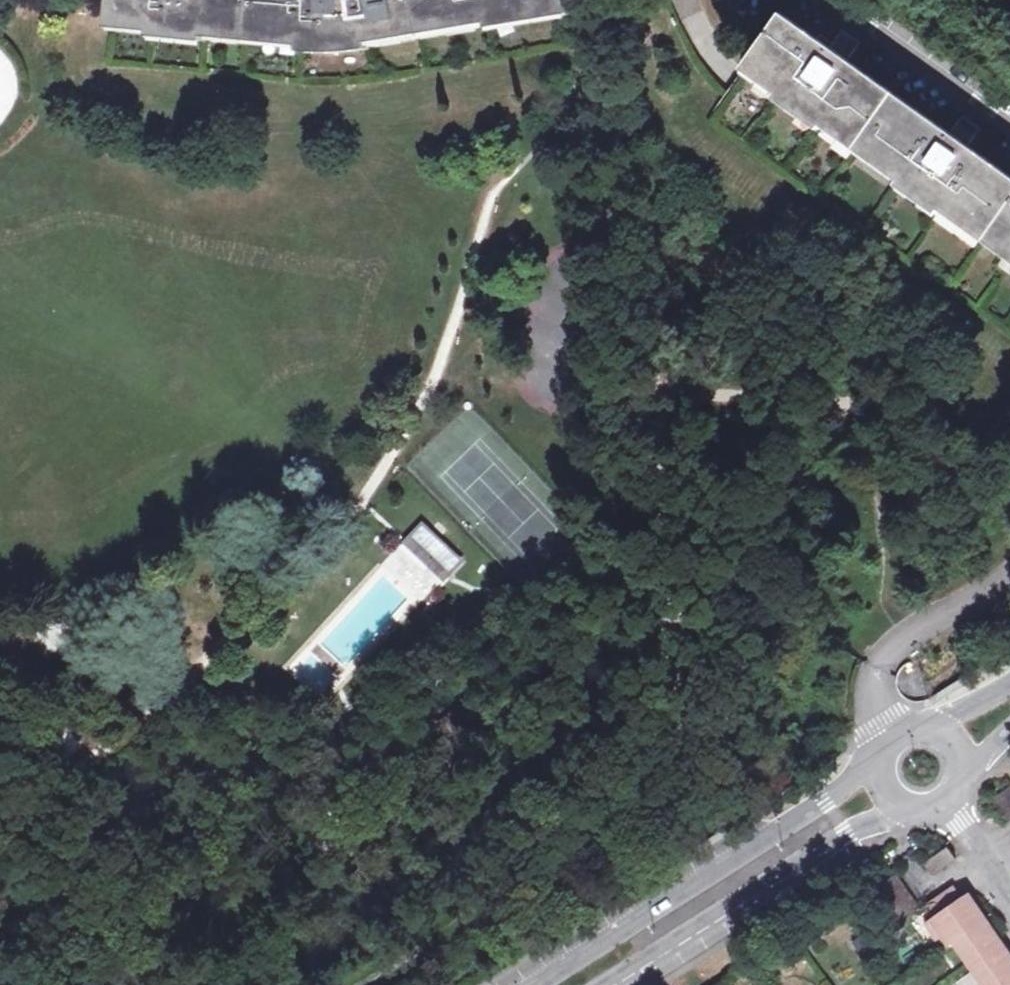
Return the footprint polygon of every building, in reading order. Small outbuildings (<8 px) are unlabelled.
[(110,18),(153,22),(152,31),(207,37),(208,28),(301,37),(301,42),(320,44),(346,42),(369,39),(368,33),(508,11),(509,15),(566,5),(564,0),(112,0),(110,18)] [(967,145),(976,131),(968,126),(960,120),(951,133),(847,58),(856,46),(847,40),(838,34),(830,46),(782,12),(735,80),(710,116),(848,212),(987,311),(1009,327),(1009,175),(967,145)] [(437,570),(451,555),(424,529),(409,543),(437,570)] [(1009,821),(1009,790),(992,803),(1007,824),(1009,821)] [(935,875),(958,858),(951,846),(927,863),(935,875)] [(922,909),(899,874),(874,889),(899,925),(922,909)] [(964,897),(956,886),(929,905),(937,916),(926,923),(937,939),(943,935),(950,946),(955,943),(985,984),(1009,984),(1009,952),(1004,956),(993,940),(1000,936),(976,900),(969,905),(964,897)] [(970,892),(964,897),(969,905),(976,900),(970,892)] [(1000,936),(993,940),(1004,956),(1009,952),(1009,950),(1000,936)]
